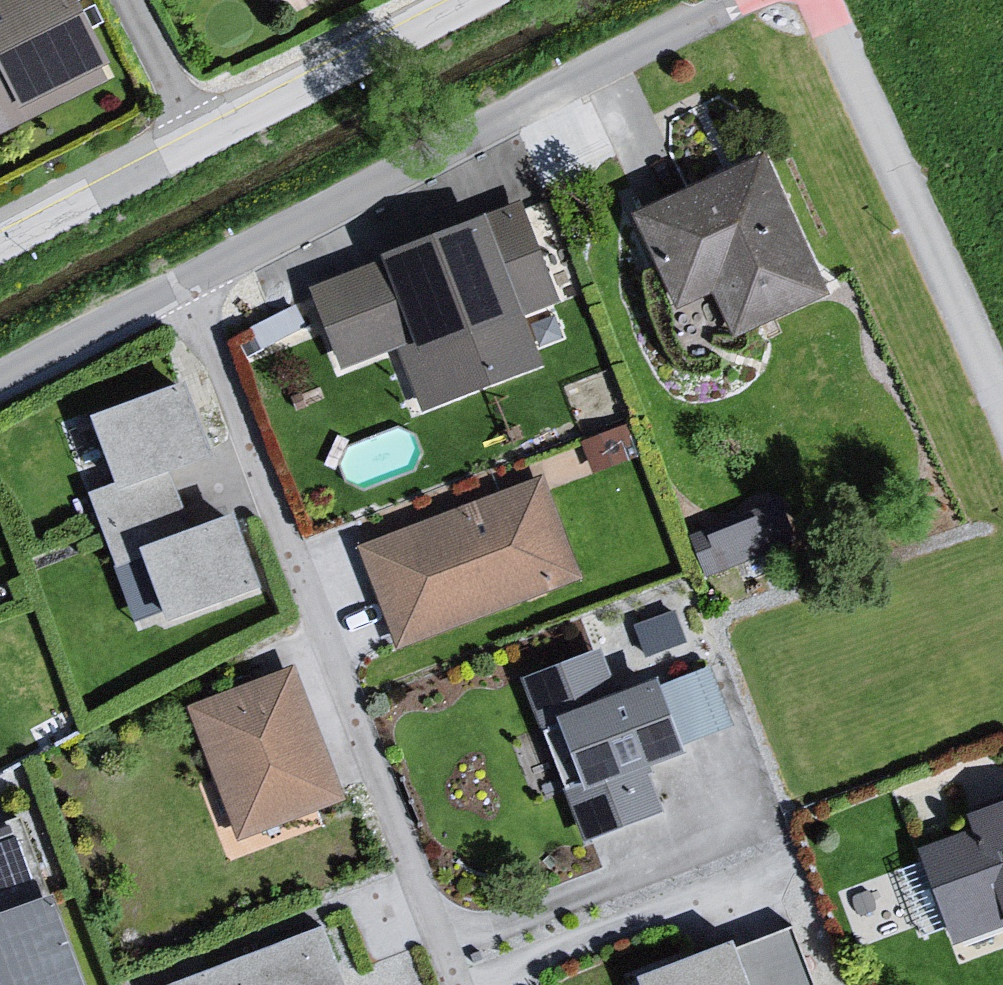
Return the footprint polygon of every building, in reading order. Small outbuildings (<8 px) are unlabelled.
[(9,139),(114,91),(69,0),(0,0),(0,126),(9,139)] [(760,164),(627,224),(675,311),(714,301),(733,347),(821,303),(760,164)] [(517,209),(306,298),(339,373),(392,353),(405,402),(418,399),(426,415),(539,371),(520,323),(554,310),(517,209)] [(190,385),(87,424),(114,497),(86,501),(142,639),(158,633),(161,643),(268,607),(231,521),(187,534),(165,478),(211,460),(190,385)] [(547,480),(357,555),(395,662),(583,591),(547,480)] [(704,563),(800,538),(789,497),(693,522),(704,563)] [(342,795),(290,661),(182,702),(234,836),(342,795)] [(602,661),(518,686),(564,810),(578,851),(656,818),(645,786),(646,775),(683,765),(677,755),(735,735),(711,677),(657,696),(653,688),(614,703),(602,661)] [(916,860),(948,957),(1002,935),(1002,808),(952,826),(958,845),(916,860)] [(0,833),(0,984),(78,984),(19,828),(0,833)] [(194,984),(347,984),(334,935),(194,984)] [(644,984),(808,984),(791,940),(731,962),(728,953),(644,984)]
